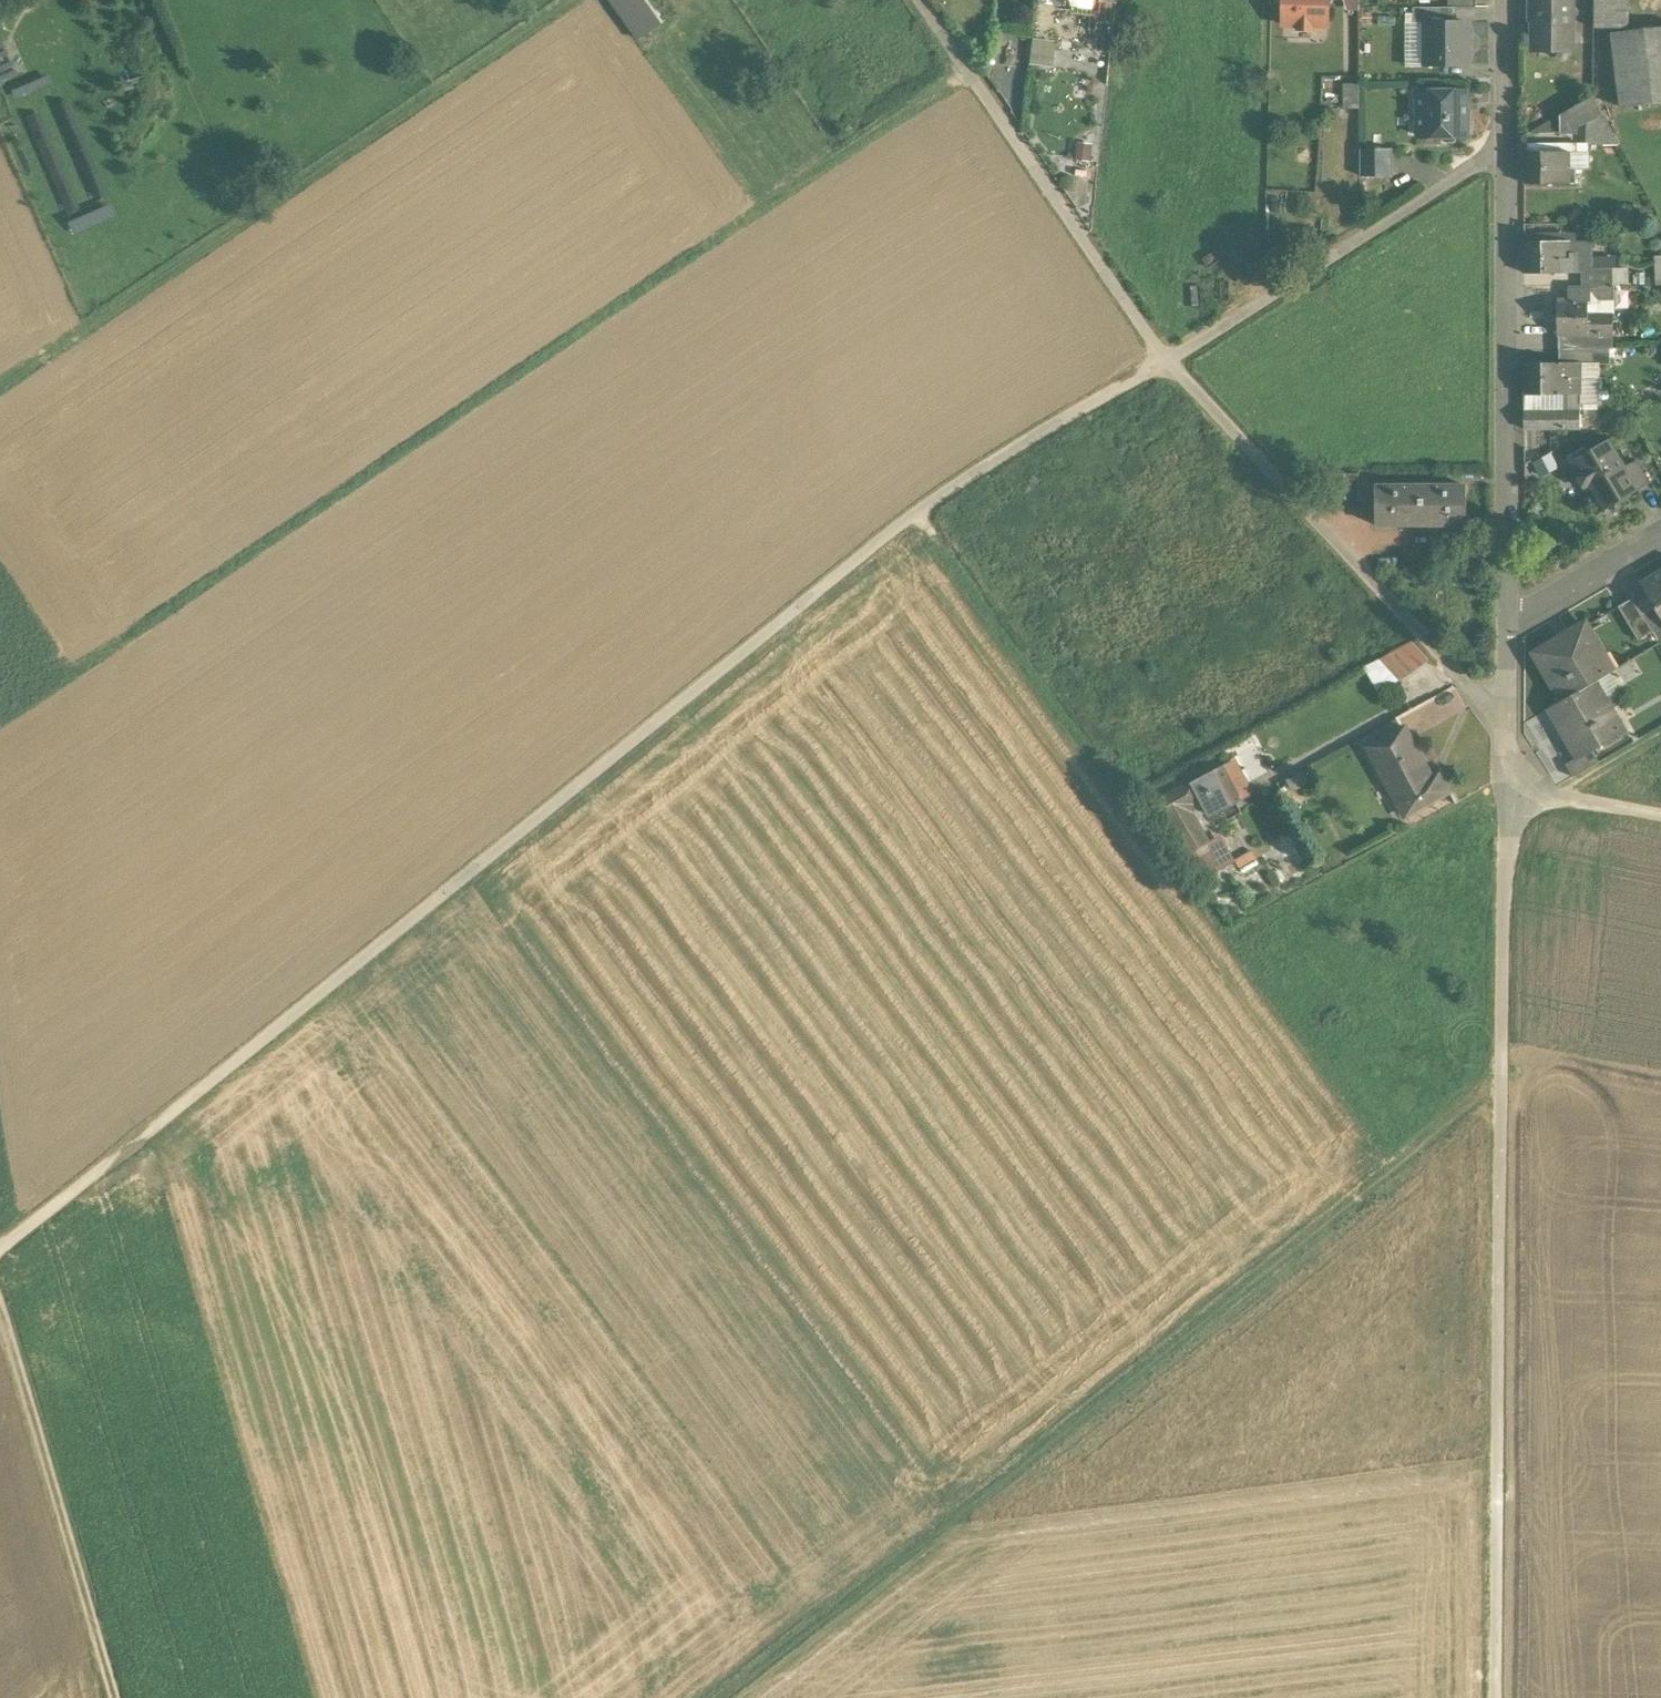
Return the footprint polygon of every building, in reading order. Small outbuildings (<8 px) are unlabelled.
[(640,38),(675,12),(667,0),(613,0),(640,38)] [(1283,26),(1297,27),(1300,31),(1309,31),(1313,27),(1327,27),(1327,0),(1283,0),(1283,26)] [(1447,9),(1453,8),(1475,8),(1475,0),(1447,0),(1447,9)] [(1532,6),(1537,6),(1537,51),(1538,51),(1538,45),(1565,45),(1565,51),(1567,51),(1567,22),(1575,14),(1567,7),(1567,0),(1532,0),(1532,6)] [(1594,29),(1629,29),(1629,0),(1594,0),(1594,29)] [(1447,9),(1413,9),(1413,24),(1427,24),(1453,23),(1453,8),(1447,9)] [(1467,23),(1453,23),(1427,24),(1427,49),(1425,49),(1424,62),(1427,62),(1427,66),(1467,66),(1467,23)] [(1610,33),(1619,108),(1660,103),(1660,26),(1610,33)] [(0,44),(0,82),(23,72),(8,40),(0,44)] [(1034,42),(1031,68),(1052,70),(1054,45),(1034,42)] [(1342,109),(1359,109),(1359,84),(1342,84),(1342,109)] [(1460,93),(1417,93),(1417,113),(1424,113),(1424,136),(1417,136),(1417,137),(1442,137),(1442,142),(1444,144),(1453,144),(1455,142),(1455,137),(1466,137),(1466,113),(1459,113),(1460,93)] [(1570,152),(1588,151),(1588,143),(1586,143),(1586,124),(1603,116),(1593,97),(1528,134),(1528,152),(1570,152)] [(1390,150),(1359,151),(1360,177),(1390,177),(1390,150)] [(1588,169),(1588,151),(1570,152),(1571,169),(1588,169)] [(1571,169),(1570,152),(1528,152),(1522,152),(1522,184),(1571,184),(1571,169)] [(1524,233),(1525,272),(1581,273),(1581,268),(1592,268),(1592,241),(1576,241),(1576,233),(1524,233)] [(1660,284),(1660,254),(1653,254),(1654,284),(1660,284)] [(1621,269),(1592,268),(1581,268),(1581,273),(1581,286),(1612,286),(1621,286),(1621,269)] [(1612,286),(1581,286),(1575,286),(1575,299),(1588,299),(1588,313),(1613,313),(1612,286)] [(1613,337),(1613,313),(1588,313),(1588,299),(1575,299),(1557,299),(1556,337),(1558,337),(1591,337),(1613,337)] [(1592,350),(1591,337),(1558,337),(1559,350),(1592,350)] [(1559,350),(1559,360),(1580,360),(1580,363),(1592,363),(1592,350),(1559,350)] [(1559,360),(1524,361),(1524,392),(1561,391),(1580,391),(1580,363),(1580,360),(1559,360)] [(1580,407),(1580,391),(1561,391),(1561,407),(1580,407)] [(1581,424),(1580,407),(1561,407),(1524,408),(1524,425),(1581,424)] [(1611,437),(1571,459),(1586,486),(1596,480),(1610,504),(1640,487),(1628,466),(1611,437)] [(1649,482),(1637,461),(1628,466),(1640,487),(1649,482)] [(1376,502),(1468,501),(1468,482),(1376,483),(1376,502)] [(1468,501),(1376,502),(1378,522),(1469,520),(1468,501)] [(1643,582),(1656,604),(1660,612),(1660,572),(1643,582)] [(1644,611),(1634,595),(1620,603),(1640,636),(1654,629),(1644,611)] [(1656,604),(1654,605),(1644,611),(1654,629),(1658,637),(1660,635),(1660,612),(1656,604)] [(1590,620),(1563,635),(1561,631),(1535,646),(1564,697),(1597,678),(1620,664),(1619,663),(1616,665),(1615,664),(1610,667),(1602,654),(1608,650),(1590,620)] [(1435,657),(1414,635),(1386,651),(1400,676),(1435,657)] [(1564,697),(1551,704),(1579,752),(1580,754),(1595,745),(1628,726),(1614,703),(1619,700),(1613,690),(1606,694),(1597,678),(1564,697)] [(1409,708),(1421,731),(1467,707),(1455,684),(1409,708)] [(1429,773),(1412,739),(1415,737),(1407,722),(1370,741),(1406,809),(1408,809),(1405,803),(1424,793),(1427,799),(1452,785),(1442,766),(1429,773)] [(1595,745),(1580,754),(1579,752),(1570,758),(1577,770),(1602,756),(1595,745)] [(1226,764),(1153,804),(1189,853),(1208,842),(1192,814),(1193,803),(1201,799),(1210,816),(1245,797),(1226,764)] [(1285,780),(1292,792),(1310,782),(1303,770),(1285,780)]
